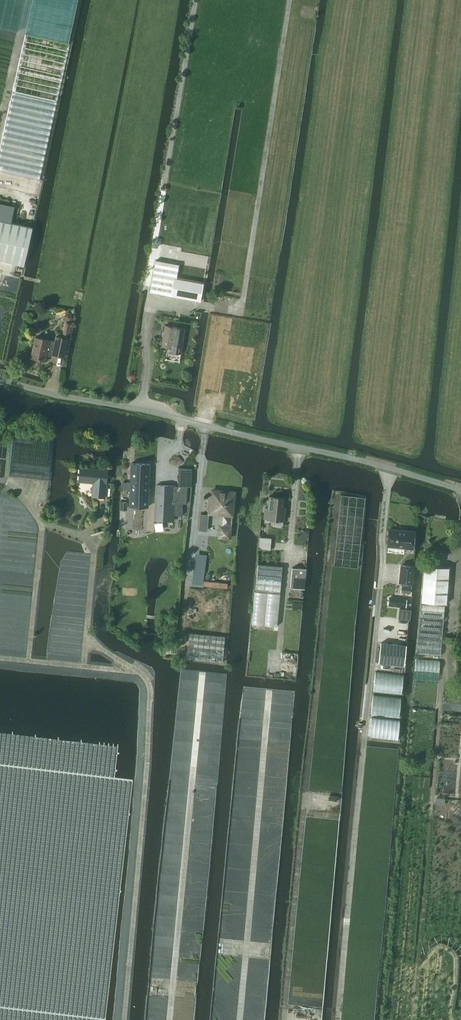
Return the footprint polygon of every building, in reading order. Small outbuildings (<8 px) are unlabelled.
[(158,247),(150,292),(200,301),(208,257),(217,206),(166,197),(158,247)] [(23,265),(32,227),(0,220),(0,260),(23,265)] [(65,313),(64,316),(64,319),(67,320),(70,320),(72,317),(71,314),(68,312),(65,313)] [(64,356),(70,324),(66,323),(62,338),(56,336),(55,341),(35,337),(31,357),(44,360),(46,352),(47,352),(52,353),(52,354),(64,356)] [(161,346),(171,348),(170,352),(180,353),(184,328),(165,325),(161,346)] [(129,483),(121,482),(121,489),(129,490),(127,525),(146,526),(149,464),(130,464),(129,483)] [(154,520),(173,521),(174,493),(178,493),(179,465),(155,464),(154,493),(155,493),(154,520)] [(78,482),(93,483),(92,496),(103,497),(106,470),(79,468),(78,482)] [(230,527),(231,516),(234,493),(211,490),(208,513),(222,515),(221,526),(219,526),(218,538),(230,539),(232,527),(230,527)] [(264,519),(284,521),(285,508),(282,508),(283,498),(269,496),(268,508),(265,508),(264,519)] [(414,532),(389,530),(388,545),(412,548),(414,532)] [(270,549),(271,538),(260,537),(259,548),(270,549)] [(401,564),(399,582),(411,584),(413,566),(401,564)] [(275,650),(277,631),(283,567),(259,565),(257,591),(254,591),(247,669),(267,671),(268,649),(275,650)] [(424,566),(421,602),(445,604),(448,568),(424,566)] [(305,589),(306,569),(292,568),(290,588),(305,589)] [(444,605),(421,603),(417,653),(440,655),(444,605)] [(409,619),(410,609),(399,608),(398,618),(409,619)] [(226,637),(189,633),(187,659),(223,663),(226,637)] [(381,642),(378,663),(404,665),(406,645),(381,642)]
